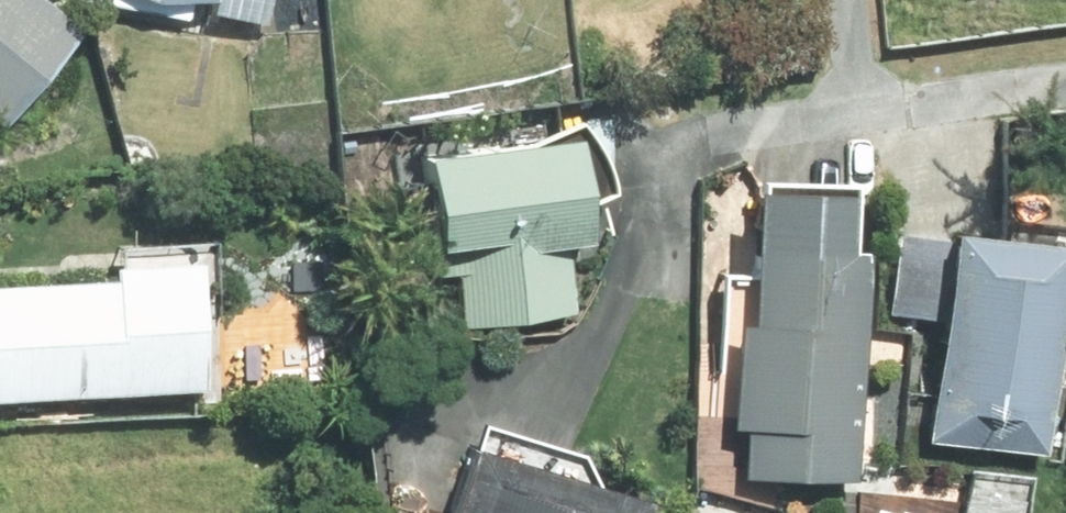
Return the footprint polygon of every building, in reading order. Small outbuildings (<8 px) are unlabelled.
[(1,122),(81,24),(52,0),(0,0),(0,121),(1,122)] [(105,1),(187,17),(190,0),(106,0),(105,1)] [(571,129),(420,147),(435,268),(451,266),(458,323),(572,311),(563,237),(584,235),(571,129)] [(856,475),(861,238),(846,238),(848,179),(752,176),(750,314),(736,314),(732,423),(747,423),(746,472),(856,475)] [(1065,278),(1065,234),(952,221),(950,239),(899,233),(891,306),(940,312),(926,439),(1047,452),(1065,278)] [(205,385),(199,254),(109,257),(110,270),(0,275),(0,394),(205,385)] [(473,439),(450,512),(644,512),(650,493),(473,439)]
